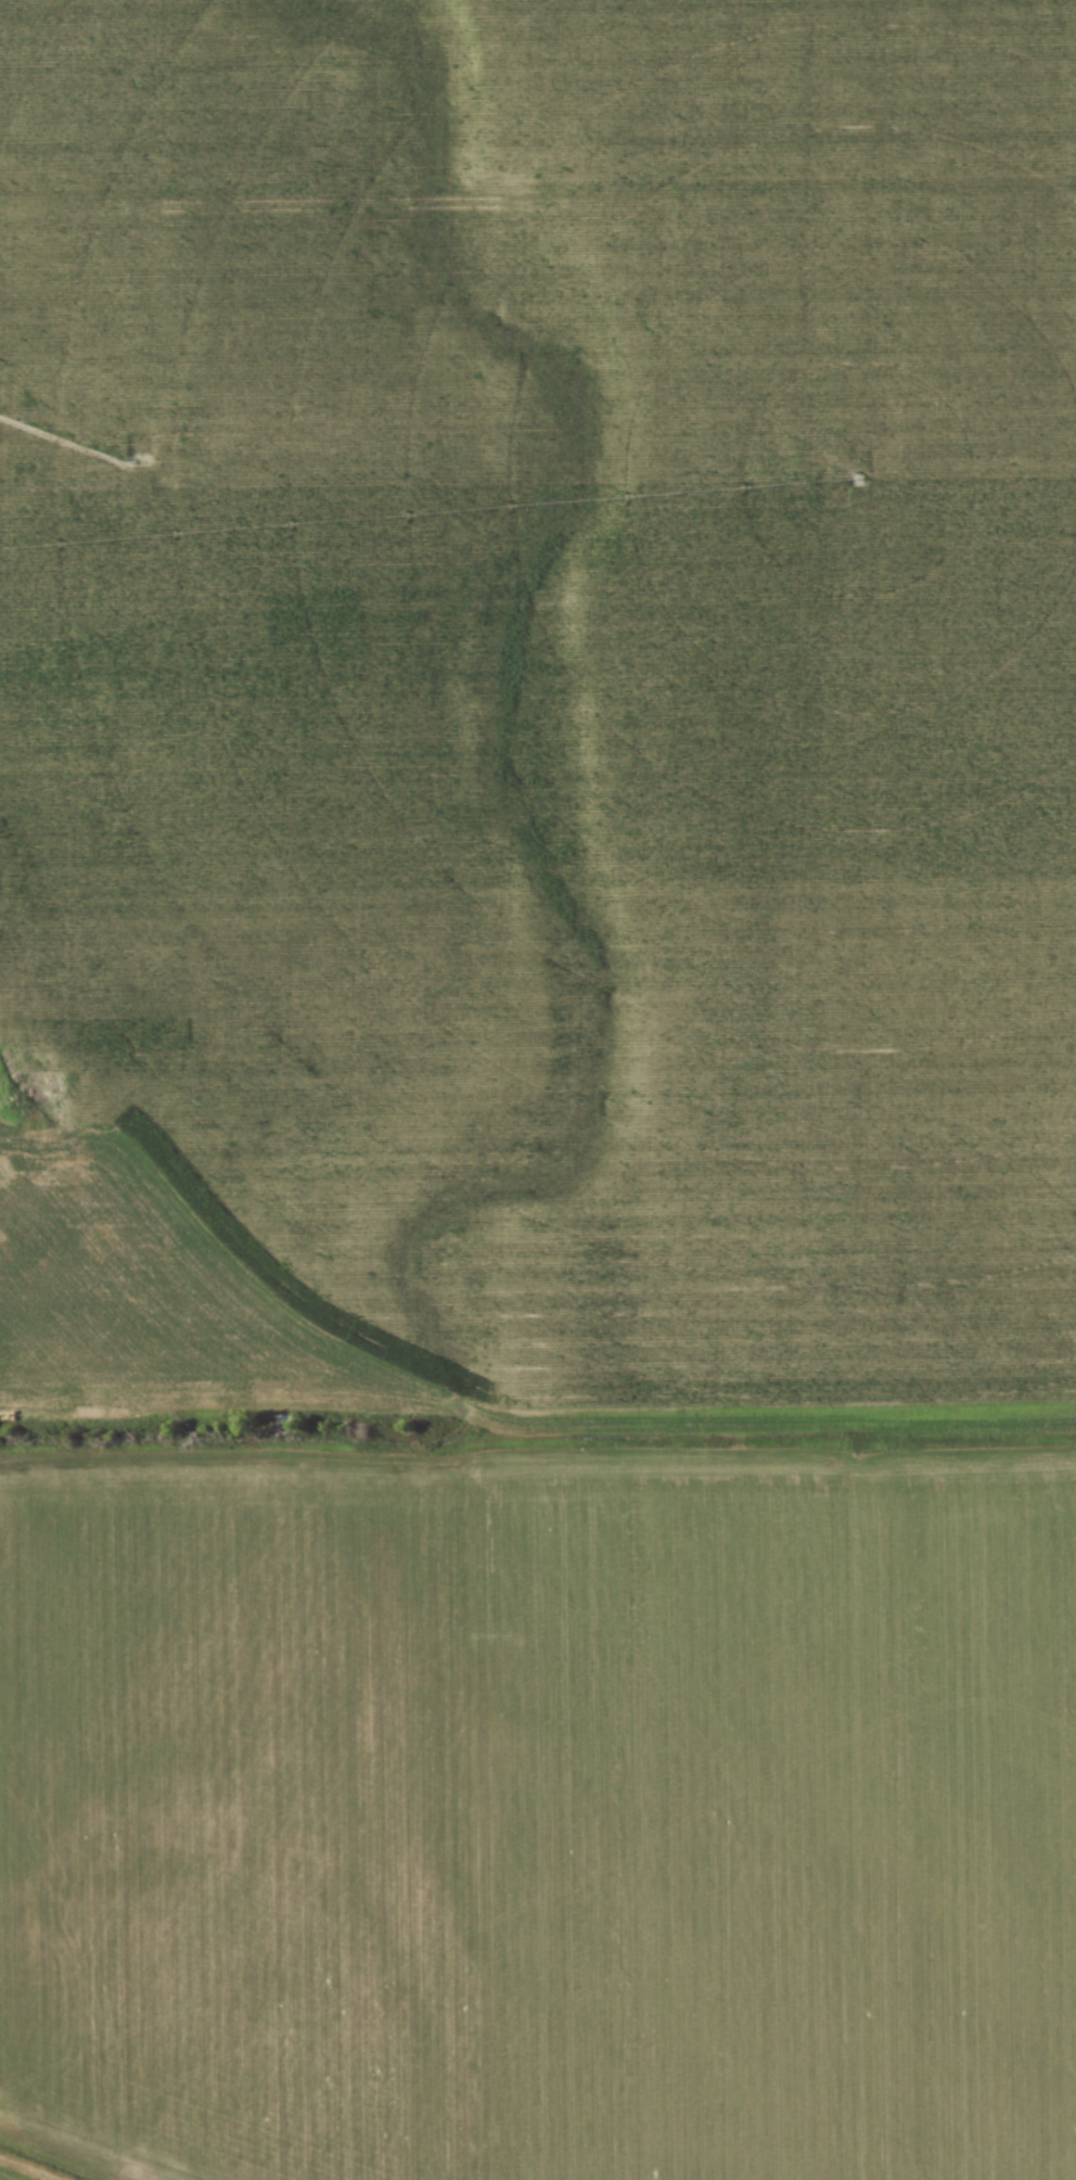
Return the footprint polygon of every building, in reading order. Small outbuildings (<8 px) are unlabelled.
[(275,1426),(290,1425),(289,1414),(275,1415),(275,1426)]
